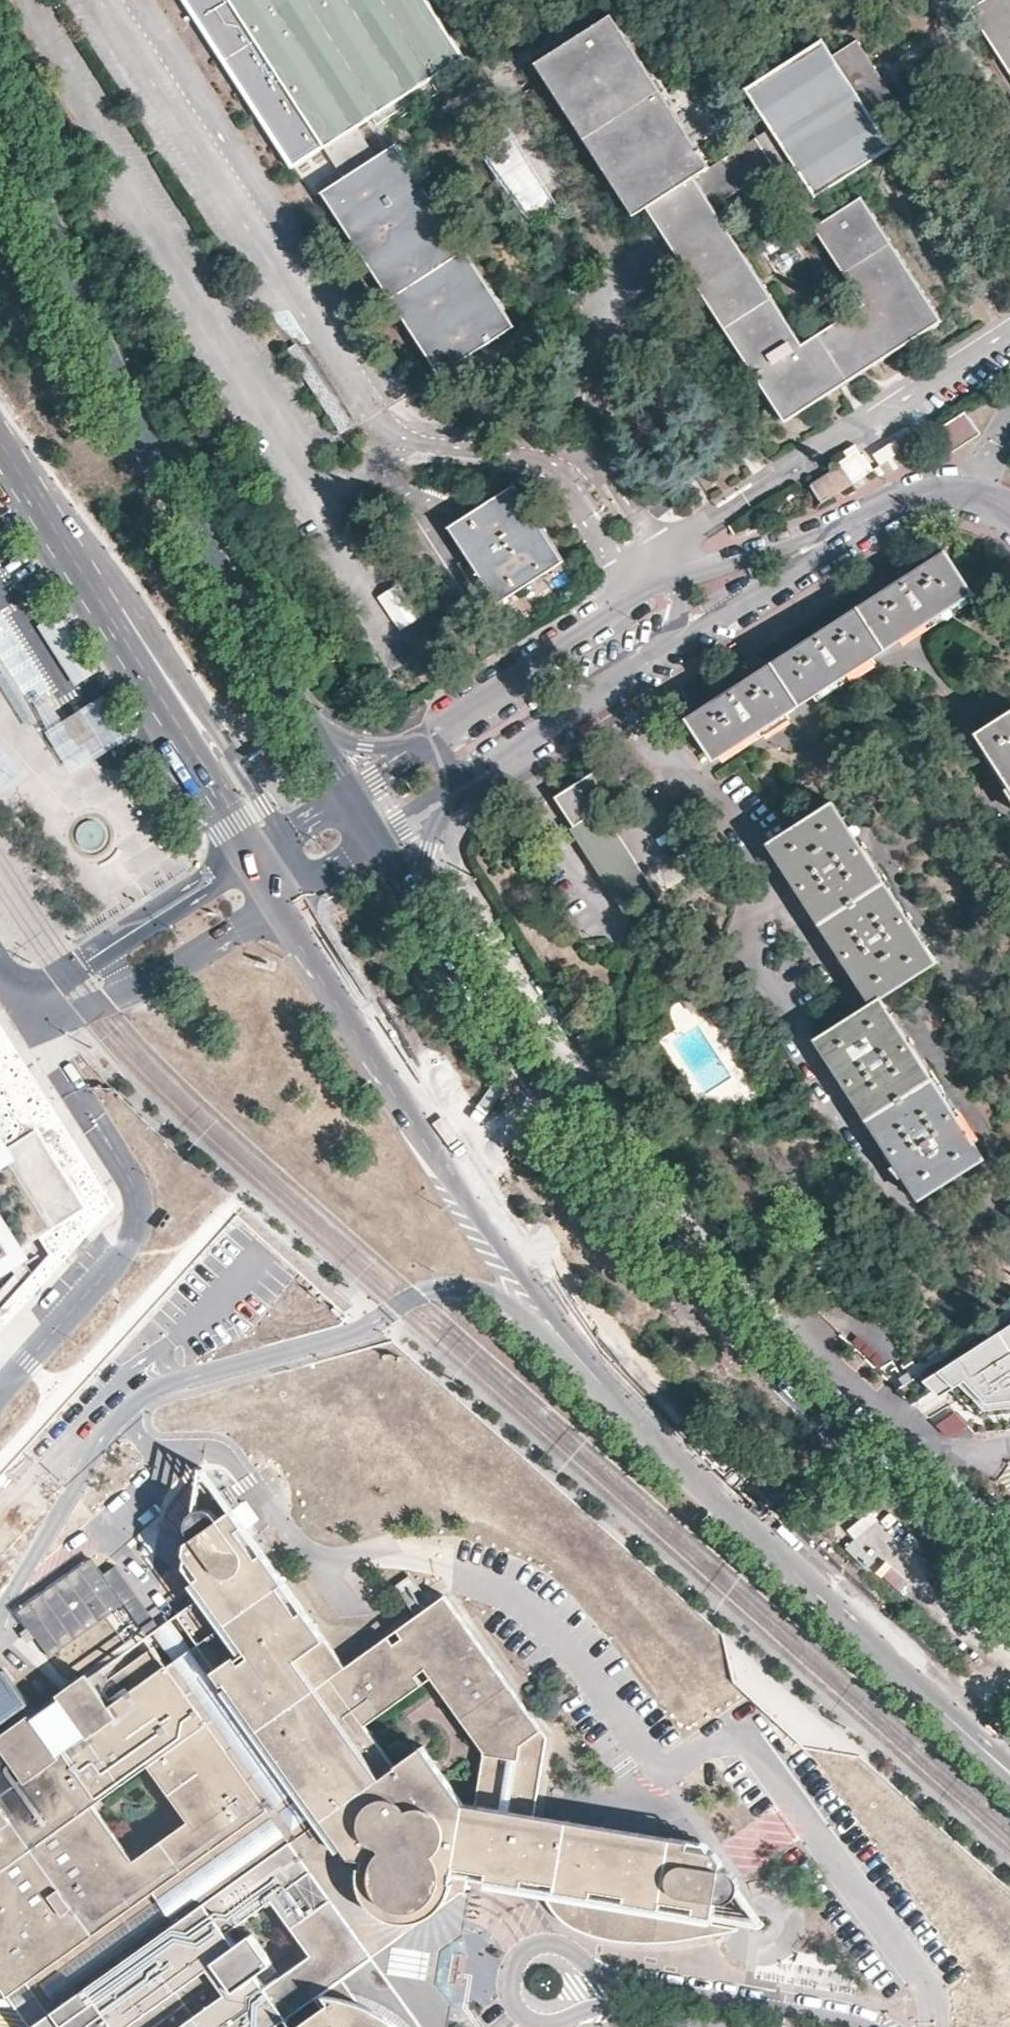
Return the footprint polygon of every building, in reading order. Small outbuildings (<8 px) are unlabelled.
[(464,58),(426,0),(183,0),(292,170),(323,149),(343,179),(321,193),(438,375),(513,327),(397,144),(377,157),(370,145),(359,127),(327,79),(385,43),(415,88),(464,58)] [(970,10),(969,11),(969,12),(969,13),(969,14),(997,55),(1009,75),(1009,0),(987,0),(970,10)] [(710,168),(612,16),(576,40),(536,66),(634,216),(646,209),(674,252),(786,422),(942,320),(861,197),(828,217),(816,198),(812,194),(771,129),(710,168)] [(745,89),(771,129),(812,194),(889,146),(878,129),(903,113),(858,42),(834,58),(823,40),(745,89)] [(327,79),(359,127),(415,88),(385,43),(327,79)] [(516,202),(541,189),(519,143),(493,155),(516,202)] [(978,435),(962,410),(934,428),(950,453),(978,435)] [(893,450),(885,439),(862,455),(870,466),(893,450)] [(822,502),(852,482),(840,465),(810,485),(822,502)] [(564,560),(515,485),(448,527),(496,603),(564,560)] [(732,749),(891,647),(975,595),(949,553),(928,565),(831,628),(815,638),(729,692),(690,717),(717,759),(732,749)] [(399,584),(378,597),(399,631),(420,618),(399,584)] [(61,615),(37,629),(75,689),(98,674),(61,615)] [(5,671),(0,674),(0,684),(28,728),(37,722),(5,671)] [(131,737),(104,695),(97,699),(122,742),(131,737)] [(122,742),(97,699),(80,710),(46,731),(73,774),(110,750),(122,742)] [(981,733),(1009,778),(1009,714),(981,733)] [(641,870),(604,810),(618,801),(623,788),(609,764),(567,793),(560,797),(578,825),(575,827),(631,917),(660,898),(641,870)] [(939,964),(837,804),(773,845),(787,868),(875,1004),(819,1040),(844,1080),(923,1202),(987,1160),(950,1103),(885,1000),(939,964)] [(705,1008),(696,993),(687,999),(695,1014),(705,1008)] [(110,1210),(0,1051),(0,1155),(28,1137),(78,1212),(32,1242),(45,1263),(0,1314),(0,1331),(110,1210)] [(45,1263),(32,1242),(78,1212),(28,1137),(0,1155),(0,1314),(45,1263)] [(827,1360),(886,1377),(900,1331),(841,1313),(827,1360)] [(924,1390),(943,1410),(957,1398),(978,1415),(1009,1424),(1009,1335),(924,1390)] [(962,1418),(941,1421),(943,1434),(964,1431),(962,1418)] [(373,1955),(463,1891),(465,1877),(555,1892),(716,1920),(739,1923),(764,1927),(725,1862),(719,1855),(714,1854),(690,1849),(691,1844),(606,1829),(538,1817),(550,1741),(517,1693),(449,1599),(402,1631),(407,1638),(400,1643),(397,1645),(392,1638),(348,1669),(236,1510),(205,1469),(191,1541),(189,1555),(204,1576),(200,1579),(211,1595),(183,1615),(201,1641),(188,1650),(177,1658),(166,1665),(155,1649),(100,1687),(94,1679),(0,1745),(0,1984),(9,1996),(29,1981),(37,1976),(268,1811),(277,1823),(292,1843),(60,2009),(52,2015),(36,2026),(274,2026),(323,1992),(331,2003),(297,2026),(424,2026),(373,1955)] [(28,1633),(50,1663),(125,1609),(143,1634),(155,1625),(116,1571),(106,1578),(93,1559),(15,1615),(28,1633)] [(60,2009),(292,1843),(277,1823),(268,1811),(37,1976),(60,2009)] [(453,1984),(458,1953),(470,1882),(463,1891),(373,1955),(424,2026),(446,2026),(453,1984)] [(739,1923),(716,1920),(555,1892),(547,1894),(550,1900),(556,1907),(564,1915),(574,1922),(583,1927),(596,1932),(608,1934),(623,1938),(643,1939),(660,1938),(679,1936),(697,1934),(719,1931),(738,1926),(739,1923)] [(462,1970),(465,1955),(458,1953),(453,1984),(460,1985),(462,1970)] [(29,1981),(9,1996),(13,2002),(19,2012),(28,2026),(29,2026),(36,2026),(52,2015),(29,1981)]
